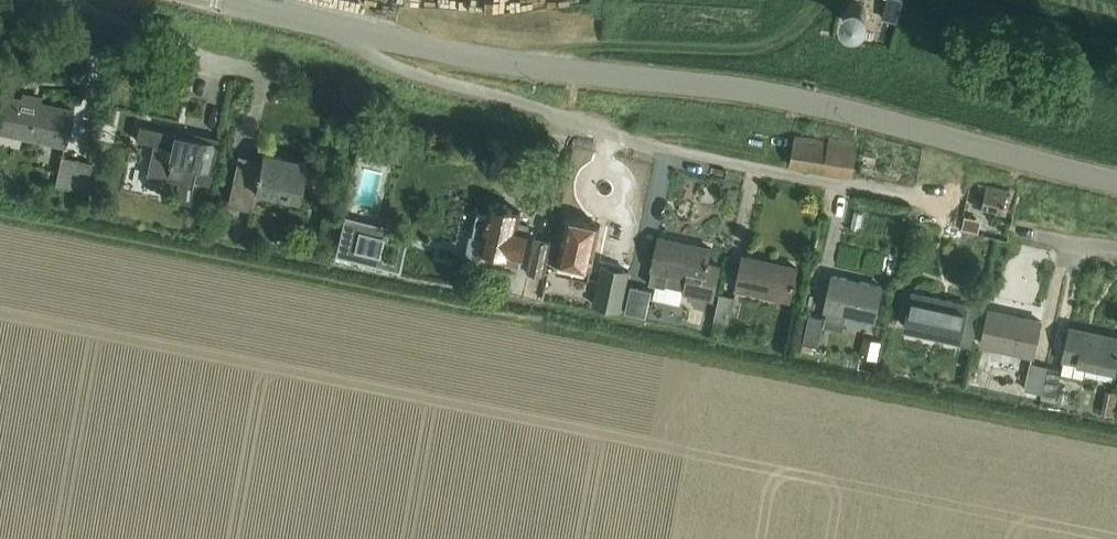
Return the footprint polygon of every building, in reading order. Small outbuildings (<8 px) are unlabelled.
[(863,28),(866,26),(869,23),(871,19),(872,16),(872,11),(870,8),(868,4),(865,2),(861,0),(859,0),(855,0),(853,0),(850,2),(846,4),(844,8),(843,11),(842,15),(843,19),(845,23),(848,26),(851,28),(855,29),(859,29),(863,28)] [(906,2),(898,0),(891,0),(886,19),(900,22),(906,2)] [(5,94),(0,114),(0,131),(31,138),(65,145),(73,109),(39,101),(5,94)] [(177,133),(139,124),(135,140),(153,144),(146,175),(178,182),(175,198),(190,201),(194,181),(211,185),(221,138),(178,128),(177,133)] [(830,141),(795,136),(791,165),(855,175),(860,142),(830,138),(830,141)] [(309,160),(263,151),(261,159),(238,154),(227,205),(251,210),(256,190),(300,199),(309,160)] [(86,193),(93,162),(63,155),(56,186),(86,193)] [(1004,212),(1009,190),(979,183),(974,205),(1004,212)] [(510,207),(507,204),(499,202),(494,204),(492,204),(490,215),(477,213),(472,235),(485,238),(481,260),(519,268),(522,253),(526,254),(532,226),(520,224),(522,210),(510,207)] [(965,222),(963,228),(975,231),(976,225),(978,217),(966,215),(965,222)] [(354,217),(344,255),(380,265),(390,227),(354,217)] [(590,277),(600,224),(567,218),(557,271),(590,277)] [(546,299),(548,285),(550,274),(546,273),(552,239),(536,236),(528,281),(532,282),(529,296),(546,299)] [(716,301),(723,265),(708,262),(712,247),(659,236),(652,270),(653,270),(650,284),(667,287),(667,285),(685,289),(684,294),(716,301)] [(791,300),(798,267),(744,255),(737,288),(791,300)] [(622,310),(630,269),(603,264),(596,305),(622,310)] [(876,321),(884,285),(834,274),(826,310),(876,321)] [(648,316),(654,290),(633,285),(627,311),(648,316)] [(730,322),(735,296),(721,293),(716,320),(730,322)] [(973,348),(982,307),(915,293),(908,326),(960,337),(958,344),(973,348)] [(1033,356),(1040,321),(990,310),(983,345),(1033,356)] [(800,314),(796,332),(806,334),(810,316),(800,314)] [(821,343),(826,317),(810,314),(810,316),(806,334),(805,340),(821,343)] [(1116,369),(1116,336),(1072,326),(1063,369),(1049,366),(1043,393),(1058,396),(1062,375),(1085,379),(1088,364),(1116,370),(1116,369)] [(1031,362),(1025,389),(1041,392),(1043,393),(1049,366),(1047,366),(1031,362)]
